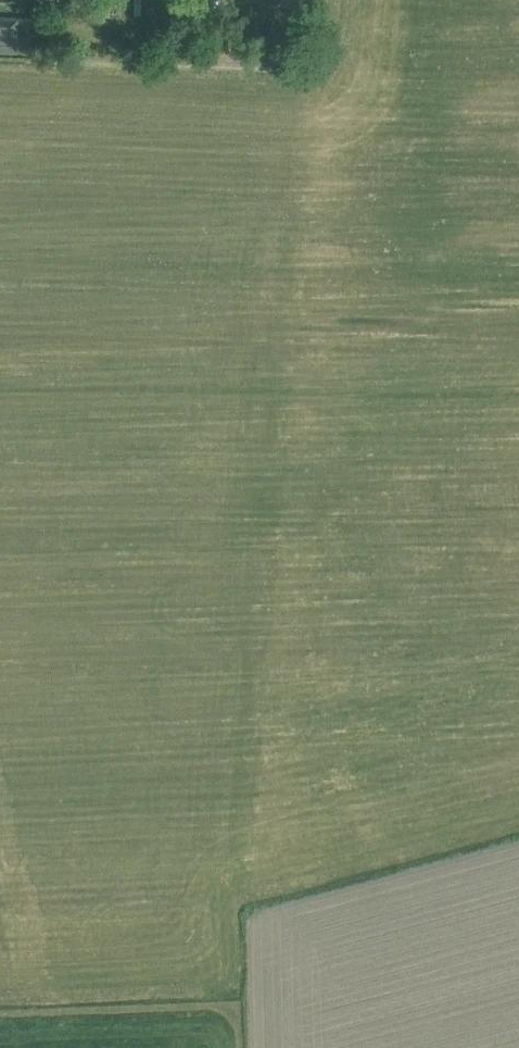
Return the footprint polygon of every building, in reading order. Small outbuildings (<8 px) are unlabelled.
[(18,20),(0,20),(0,53),(17,53),(18,20)]
